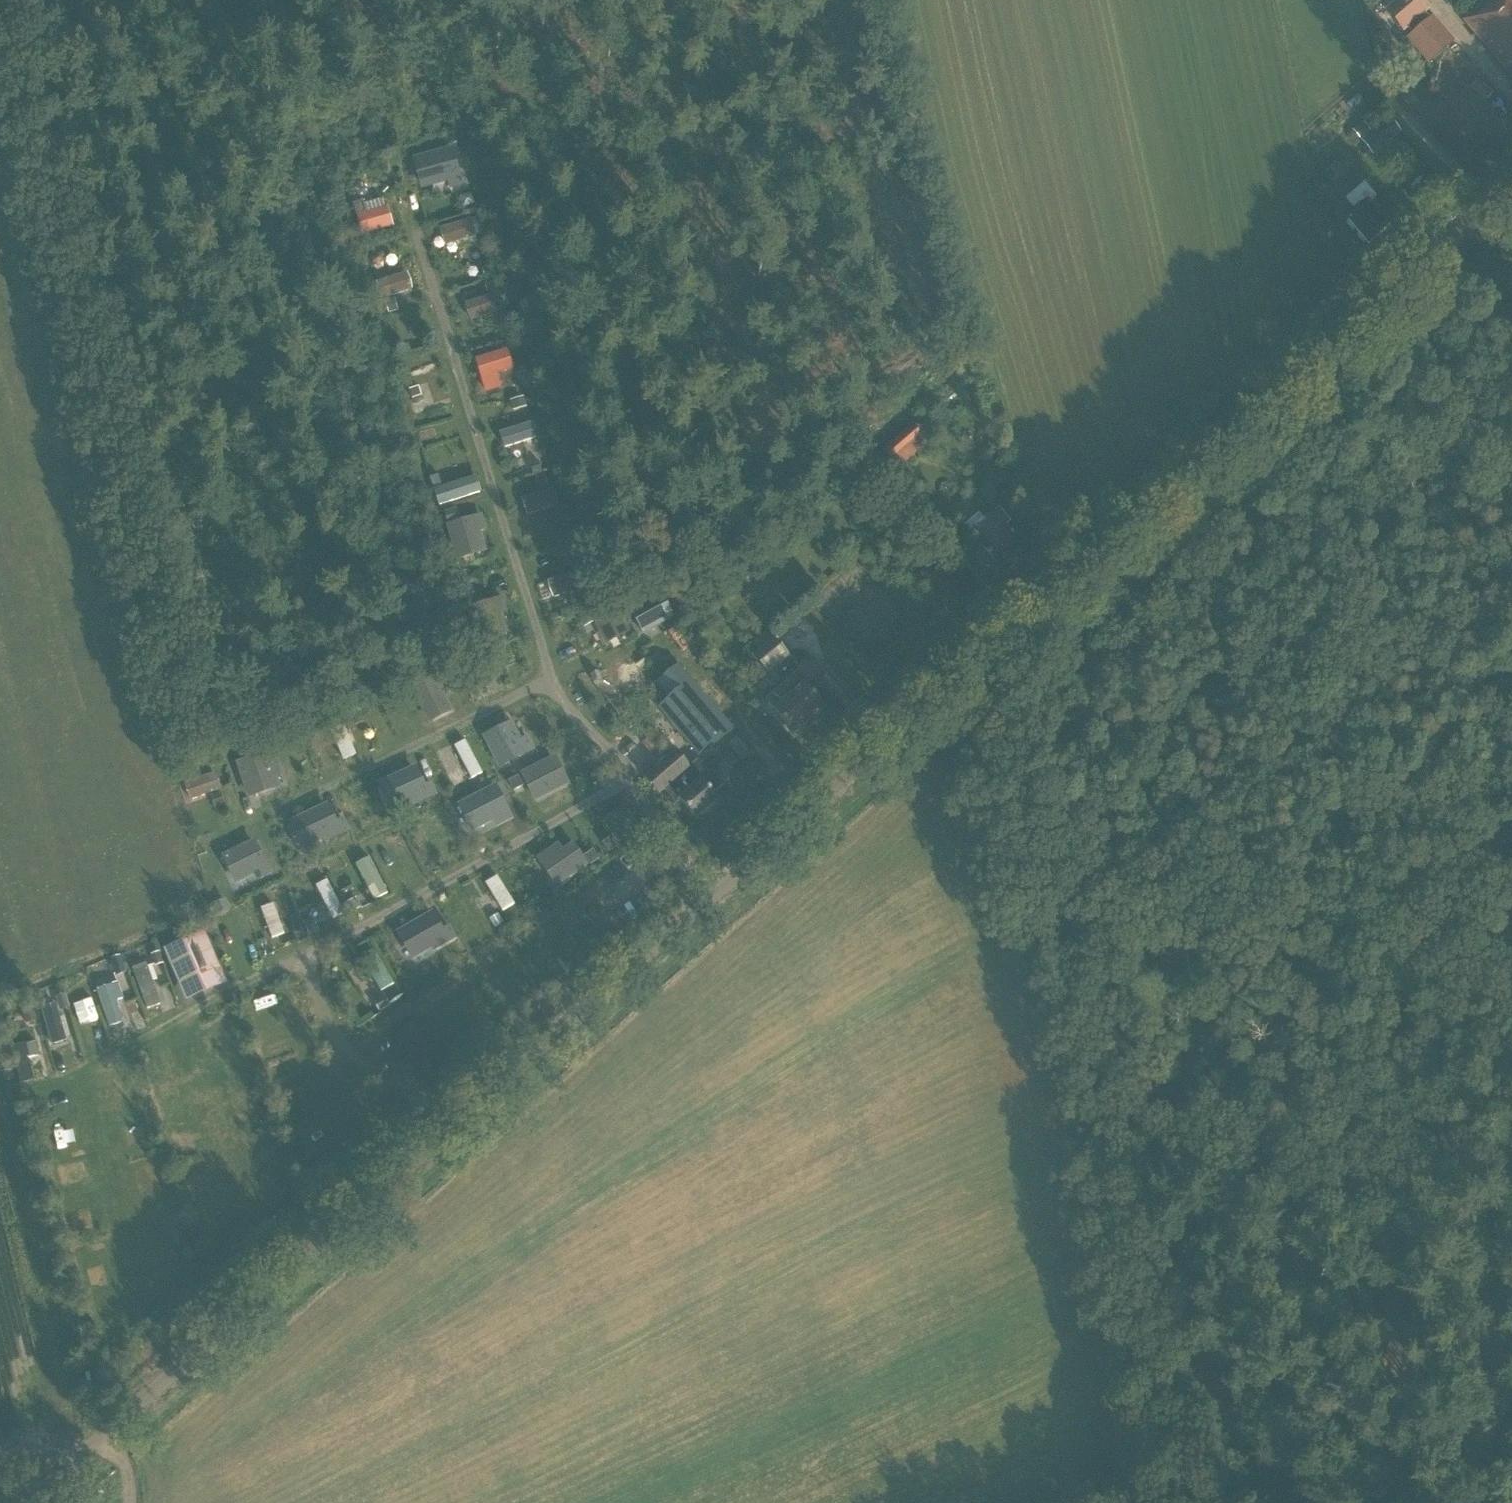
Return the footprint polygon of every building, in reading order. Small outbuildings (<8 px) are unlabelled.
[(1422,52),(1431,63),(1456,42),(1433,14),(1420,0),(1405,0),(1396,9),(1414,30),(1408,35),(1422,52)] [(1463,21),(1511,77),(1511,0),(1487,0),(1463,21)] [(1361,141),(1372,154),(1401,132),(1390,118),(1361,141)] [(454,150),(412,160),(419,188),(446,181),(448,189),(463,185),(454,150)] [(1369,202),(1376,197),(1365,184),(1347,199),(1356,211),(1347,219),(1369,244),(1389,227),(1369,202)] [(361,235),(393,226),(387,205),(355,214),(361,235)] [(476,236),(470,217),(438,227),(444,246),(476,236)] [(376,280),(381,298),(412,289),(407,272),(376,280)] [(465,302),(470,320),(501,310),(496,293),(465,302)] [(481,351),(503,348),(501,335),(479,339),(481,351)] [(474,359),(484,393),(501,388),(497,374),(513,369),(506,349),(474,359)] [(413,413),(417,426),(449,416),(445,403),(413,413)] [(498,432),(503,448),(536,438),(531,422),(498,432)] [(882,449),(898,468),(928,443),(912,424),(882,449)] [(432,489),(438,506),(481,492),(475,475),(432,489)] [(552,487),(520,498),(526,515),(558,504),(552,487)] [(1021,543),(1006,526),(1010,522),(999,509),(971,534),(981,546),(982,548),(977,552),(976,557),(985,567),(990,567),(995,563),(996,564),(1021,543)] [(444,524),(455,560),(486,551),(481,532),(487,530),(482,513),(444,524)] [(553,598),(582,588),(577,571),(547,580),(553,598)] [(503,572),(465,582),(469,599),(507,589),(503,572)] [(660,594),(631,610),(643,633),(672,617),(660,594)] [(508,635),(502,613),(508,611),(504,596),(463,608),(474,645),(508,635)] [(596,619),(610,643),(629,631),(615,607),(596,619)] [(773,637),(751,655),(769,675),(791,656),(773,637)] [(782,703),(774,710),(795,734),(812,719),(816,720),(823,714),(822,710),(825,708),(805,684),(807,682),(810,685),(823,674),(810,659),(798,669),(799,671),(773,693),(782,703)] [(731,730),(679,668),(661,683),(713,745),(731,730)] [(452,711),(435,675),(411,687),(428,723),(452,711)] [(741,704),(726,716),(742,735),(756,723),(741,704)] [(482,735),(499,768),(535,750),(528,735),(520,738),(511,720),(482,735)] [(330,729),(342,761),(357,755),(345,724),(330,729)] [(740,748),(755,764),(774,747),(758,730),(740,748)] [(453,745),(471,779),(482,773),(464,740),(453,745)] [(274,748),(234,761),(246,798),(281,787),(278,777),(283,775),(274,748)] [(710,774),(697,760),(690,767),(676,752),(645,779),(659,794),(664,790),(676,803),(680,800),(696,819),(719,799),(703,780),(710,774)] [(519,773),(534,801),(569,783),(554,755),(519,773)] [(416,764),(376,782),(390,814),(436,794),(431,781),(424,784),(416,764)] [(181,784),(187,801),(220,789),(214,772),(181,784)] [(456,804),(473,838),(513,818),(496,783),(456,804)] [(327,802),(288,820),(303,851),(348,830),(342,817),(336,820),(327,802)] [(618,845),(641,829),(624,804),(601,820),(618,845)] [(255,812),(257,824),(277,821),(275,809),(255,812)] [(254,840),(221,856),(234,884),(252,876),(255,881),(270,874),(254,840)] [(558,842),(535,857),(554,885),(587,864),(572,842),(562,848),(558,842)] [(525,855),(513,863),(530,891),(543,883),(525,855)] [(368,857),(354,864),(372,900),(386,893),(368,857)] [(496,875),(484,883),(502,912),(515,904),(496,875)] [(326,880),(315,886),(332,919),(343,914),(326,880)] [(534,894),(546,902),(553,891),(542,884),(534,894)] [(260,908),(271,939),(284,934),(272,903),(260,908)] [(442,928),(432,911),(395,931),(412,962),(456,937),(449,924),(442,928)] [(163,948),(186,1001),(226,983),(204,931),(163,948)] [(364,961),(381,991),(393,984),(376,954),(364,961)] [(158,965),(139,965),(141,1003),(159,1003),(158,965)] [(109,1027),(129,1021),(117,981),(97,987),(109,1027)] [(166,1010),(176,1007),(170,987),(159,990),(166,1010)] [(97,1038),(90,992),(72,995),(80,1041),(97,1038)] [(59,1000),(44,1004),(52,1042),(68,1038),(59,1000)] [(29,1029),(40,1026),(34,1006),(22,1010),(29,1029)] [(65,1157),(56,1159),(61,1181),(71,1179),(65,1157)]
